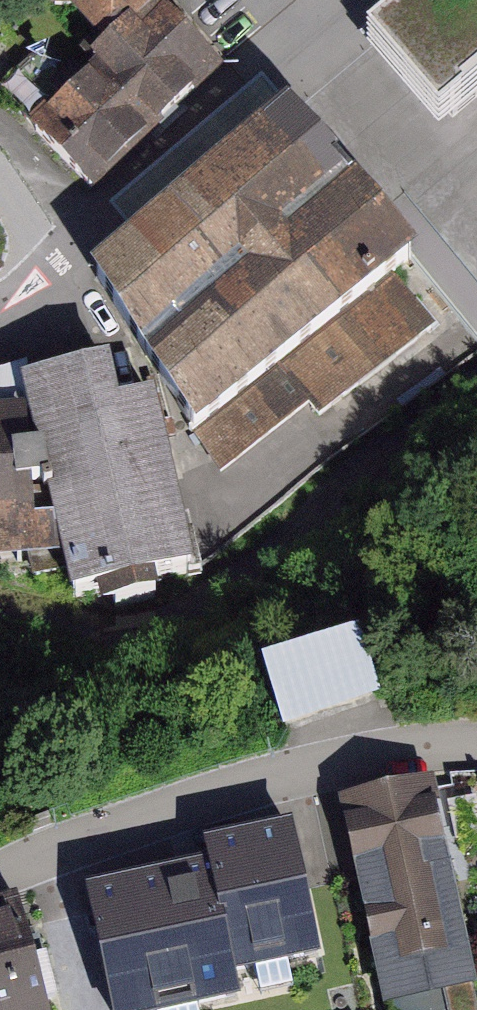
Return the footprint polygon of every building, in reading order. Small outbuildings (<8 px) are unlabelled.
[(113,54),(35,120),(93,190),(223,81),(154,0),(68,0),(113,54)] [(381,37),(452,121),(476,100),(476,0),(425,0),(381,37)] [(326,423),(451,319),(281,115),(82,280),(238,467),(312,406),(326,423)] [(65,569),(69,602),(198,579),(153,402),(123,407),(113,366),(21,386),(26,411),(0,413),(0,573),(65,569)] [(360,632),(261,665),(283,728),(381,695),(360,632)] [(337,802),(384,1009),(476,989),(476,984),(432,781),(337,802)] [(219,897),(303,877),(287,809),(202,829),(207,849),(219,897)] [(82,880),(114,1009),(162,1009),(241,991),(219,897),(207,849),(82,880)] [(0,911),(0,1009),(54,1009),(23,904),(0,911)]
